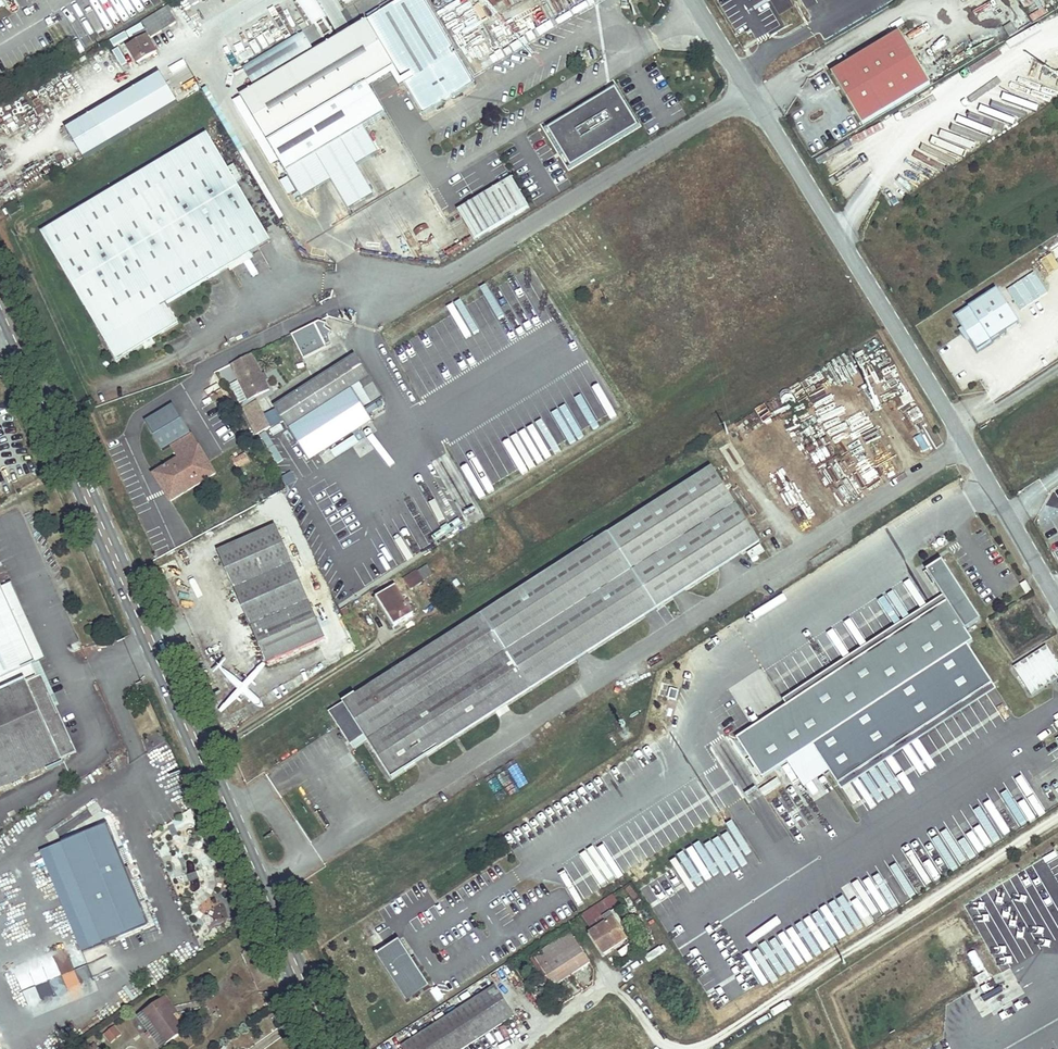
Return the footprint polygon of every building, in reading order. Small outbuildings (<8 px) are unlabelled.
[(367,84),(394,68),(403,82),(406,80),(408,84),(405,86),(423,116),(443,105),(442,103),(443,102),(447,103),(452,100),(453,97),(455,95),(456,97),(475,85),(456,53),(453,55),(451,52),(454,50),(425,0),(403,0),(354,29),(255,89),(241,97),(303,199),(331,182),(349,212),(375,196),(358,167),(379,154),(364,129),(386,116),(370,89),(367,84)] [(176,23),(167,6),(141,22),(146,29),(135,36),(139,42),(131,46),(136,54),(133,55),(137,63),(156,52),(148,37),(150,36),(151,38),(176,23)] [(335,10),(241,66),(255,89),(354,29),(340,18),(335,10)] [(485,66),(506,53),(481,12),(460,24),(485,66)] [(1003,28),(1009,37),(1018,32),(1012,22),(1003,28)] [(454,49),(460,46),(452,31),(446,35),(454,49)] [(862,126),(931,84),(900,33),(832,74),(862,126)] [(403,82),(394,68),(367,84),(370,89),(393,76),(400,88),(405,86),(403,82)] [(710,92),(705,68),(697,70),(702,94),(710,92)] [(153,106),(158,115),(179,103),(161,74),(66,130),(78,150),(153,106)] [(617,93),(551,134),(571,167),(637,127),(617,93)] [(84,159),(158,115),(153,106),(78,150),(84,159)] [(142,345),(153,339),(179,323),(167,304),(271,242),(207,134),(41,233),(117,361),(142,345)] [(289,177),(280,181),(286,194),(294,190),(289,177)] [(475,240),(529,207),(512,178),(458,211),(475,240)] [(403,243),(414,238),(403,211),(391,215),(403,243)] [(1042,259),(1048,272),(1057,268),(1057,266),(1052,254),(1042,259)] [(593,305),(606,297),(599,285),(586,293),(593,305)] [(977,351),(1020,323),(997,289),(955,316),(977,351)] [(323,318),(290,333),(302,358),(334,343),(323,318)] [(153,339),(142,345),(146,351),(156,345),(153,339)] [(248,401),(270,390),(265,381),(262,374),(252,354),(231,365),(238,381),(248,400),(248,401)] [(274,406),(309,461),(373,421),(369,415),(378,408),(376,404),(383,399),(354,355),(274,406)] [(240,403),(248,400),(238,381),(231,385),(240,403)] [(256,435),(271,428),(258,401),(243,408),(256,435)] [(237,436),(229,423),(220,428),(218,430),(218,431),(221,435),(219,437),(223,444),(237,436)] [(199,446),(191,434),(171,446),(179,458),(199,446)] [(179,458),(153,474),(153,475),(164,493),(170,503),(216,474),(199,446),(179,458)] [(250,462),(245,453),(233,460),(237,469),(250,462)] [(758,536),(711,464),(331,716),(351,745),(365,736),(393,777),(661,600),(758,536)] [(164,493),(153,475),(145,481),(156,498),(164,493)] [(268,664),(325,639),(308,601),(277,531),(275,526),(218,551),(268,664)] [(286,527),(277,531),(308,601),(316,597),(286,527)] [(208,571),(223,566),(217,550),(202,556),(208,571)] [(736,738),(762,778),(813,746),(838,784),(993,684),(967,645),(973,641),(966,630),(981,620),(942,560),(926,570),(943,596),(946,602),(787,706),(736,738)] [(433,575),(427,566),(418,572),(424,581),(433,575)] [(410,590),(424,581),(418,572),(404,581),(410,590)] [(1026,594),(1031,590),(1026,581),(1020,584),(1026,594)] [(47,658),(12,582),(2,587),(36,663),(47,658)] [(77,752),(42,675),(38,677),(32,665),(36,663),(2,587),(0,583),(0,787),(77,752)] [(395,586),(376,598),(394,627),(413,615),(395,586)] [(783,700),(787,706),(946,602),(943,596),(783,700)] [(1031,695),(1057,678),(1057,664),(1046,646),(1013,667),(1031,695)] [(1048,783),(1057,800),(1057,784),(1055,779),(1048,783)] [(62,843),(103,944),(104,944),(150,926),(131,880),(133,879),(129,868),(126,869),(108,824),(62,843)] [(49,849),(90,949),(103,944),(62,843),(49,849)] [(612,894),(581,915),(589,928),(597,923),(599,928),(590,933),(603,954),(627,939),(622,932),(613,919),(618,916),(614,910),(620,906),(612,894)] [(627,929),(618,916),(613,919),(622,932),(627,929)] [(553,987),(590,963),(570,933),(533,957),(553,987)] [(418,968),(412,958),(399,939),(375,955),(407,1003),(430,987),(418,968)] [(34,985),(61,975),(52,952),(12,967),(27,1005),(40,1000),(34,985)] [(412,958),(418,968),(421,967),(415,957),(412,958)] [(66,972),(73,969),(69,959),(62,962),(66,972)] [(495,987),(402,1046),(404,1048),(463,1048),(514,1016),(495,987)] [(166,997),(161,1000),(173,1016),(178,1013),(166,997)] [(168,1046),(167,1044),(184,1032),(173,1016),(161,1000),(139,1016),(163,1048),(165,1048),(168,1046)] [(109,1044),(121,1033),(113,1025),(102,1035),(109,1044)]
